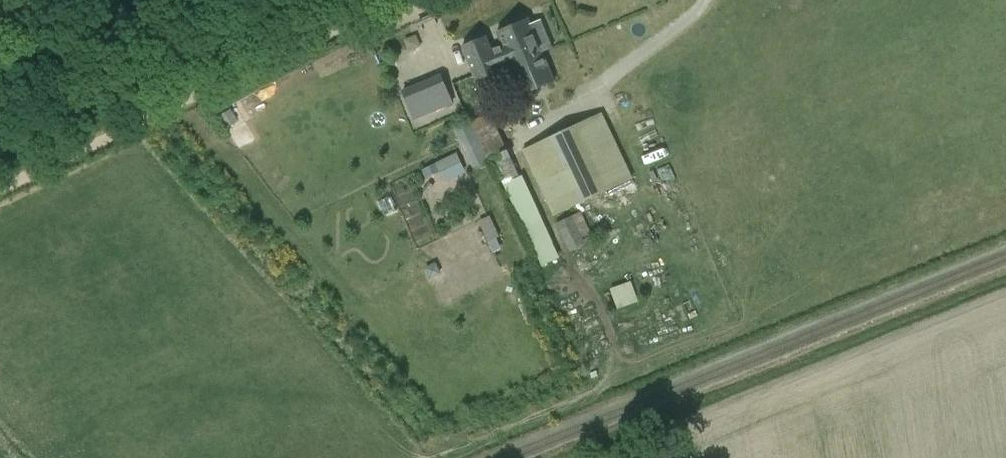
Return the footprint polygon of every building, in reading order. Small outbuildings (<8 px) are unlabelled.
[(462,47),(473,74),(498,64),(500,68),(542,51),(553,47),(544,24),(533,28),(529,19),(497,32),(502,44),(491,49),(487,37),(462,47)] [(498,64),(473,74),(478,87),(503,77),(512,99),(555,82),(542,51),(500,68),(498,64)] [(428,81),(403,91),(414,118),(440,108),(428,81)] [(541,267),(558,258),(490,112),(471,121),(487,161),(491,160),(541,267)] [(603,113),(523,150),(554,216),(634,179),(603,113)] [(427,176),(444,171),(446,178),(467,172),(462,153),(423,164),(427,176)] [(490,239),(501,235),(493,214),(481,218),(490,239)] [(572,215),(556,223),(570,252),(586,244),(572,215)] [(613,285),(617,306),(639,301),(635,280),(613,285)]
